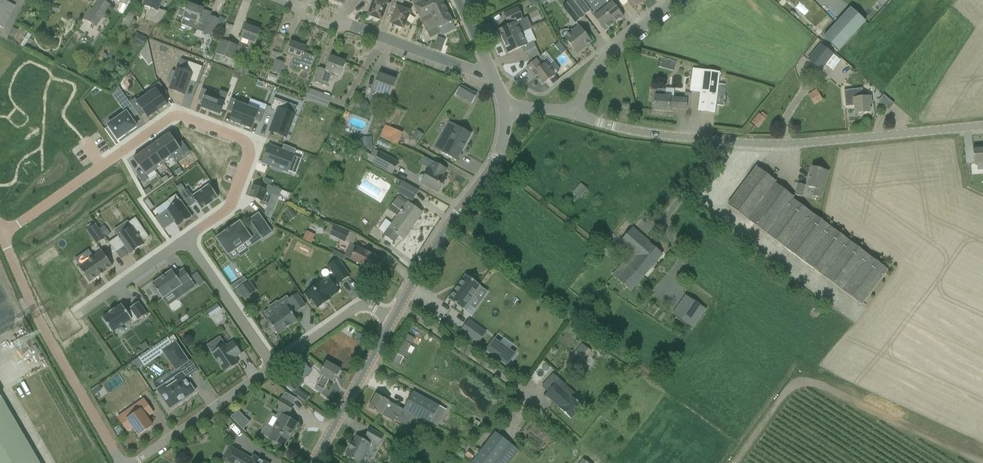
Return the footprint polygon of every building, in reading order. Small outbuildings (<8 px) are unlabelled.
[(4,0),(0,0),(0,26),(4,28),(15,6),(4,0)] [(96,27),(111,5),(104,0),(98,0),(92,9),(91,8),(83,18),(91,23),(95,27),(96,27)] [(144,6),(151,9),(147,20),(159,24),(167,12),(158,9),(159,5),(160,6),(162,0),(146,0),(144,6)] [(363,0),(368,6),(371,3),(372,4),(368,16),(381,20),(388,4),(381,1),(381,0),(363,0)] [(410,12),(404,10),(405,7),(402,6),(405,0),(392,0),(391,3),(398,5),(391,24),(395,26),(398,28),(403,28),(404,29),(406,21),(407,21),(411,15),(409,14),(410,12)] [(442,0),(411,0),(427,33),(438,28),(453,21),(442,0)] [(583,16),(570,0),(563,6),(576,23),(583,16)] [(582,0),(572,0),(584,16),(590,11),(582,0)] [(595,0),(585,0),(593,11),(591,13),(594,17),(605,31),(614,24),(595,0)] [(624,16),(610,0),(595,0),(614,24),(624,16)] [(633,9),(642,2),(641,0),(626,0),(633,9)] [(181,25),(204,33),(213,37),(219,20),(210,17),(212,13),(188,4),(184,17),(181,25)] [(508,25),(497,30),(502,42),(522,33),(520,27),(526,24),(521,13),(518,7),(503,14),(508,25)] [(839,52),(866,22),(850,8),(823,38),(839,52)] [(591,42),(579,26),(578,25),(572,30),(566,30),(562,31),(561,33),(562,35),(563,36),(564,37),(577,53),(591,42)] [(256,43),(260,31),(246,26),(239,46),(252,51),(255,43),(256,43)] [(143,47),(147,38),(136,33),(132,42),(143,47)] [(502,42),(508,54),(521,48),(523,53),(536,48),(534,42),(528,45),(522,33),(502,42)] [(435,44),(431,43),(429,47),(438,50),(441,51),(445,40),(438,38),(435,44)] [(215,54),(222,57),(221,61),(231,65),(233,60),(234,60),(239,47),(228,42),(221,39),(215,54)] [(306,48),(292,42),(287,55),(294,58),(291,66),(298,68),(299,63),(310,67),(314,57),(304,53),(306,48)] [(806,60),(819,71),(833,55),(820,44),(806,60)] [(544,84),(554,76),(559,72),(560,69),(555,63),(549,67),(541,56),(526,68),(531,74),(532,73),(535,77),(537,76),(544,84)] [(328,87),(333,73),(341,76),(346,62),(331,57),(326,70),(319,67),(314,82),(328,87)] [(659,67),(664,69),(665,66),(675,69),(677,62),(661,58),(659,67)] [(273,72),(280,74),(284,63),(277,60),(273,72)] [(197,83),(203,67),(189,62),(185,71),(177,68),(176,73),(172,71),(169,80),(173,82),(170,89),(185,95),(190,81),(197,83)] [(714,113),(716,105),(723,106),(725,88),(718,88),(720,72),(693,69),(690,91),(701,92),(698,111),(714,113)] [(396,81),(380,75),(374,91),(382,94),(378,103),(386,106),(390,97),(396,81)] [(153,91),(147,95),(158,112),(168,105),(162,97),(167,94),(159,82),(151,88),(153,91)] [(113,95),(117,102),(125,96),(118,87),(113,95)] [(202,89),(198,100),(203,102),(201,107),(220,115),(224,103),(217,100),(219,95),(202,89)] [(328,108),(332,97),(310,89),(306,100),(328,108)] [(854,106),(855,114),(869,112),(869,105),(871,105),(871,97),(863,97),(862,89),(844,91),(845,104),(849,107),(854,106)] [(669,108),(686,110),(687,98),(665,96),(666,91),(656,90),(655,96),(653,110),(669,112),(669,108)] [(811,100),(819,96),(816,90),(808,95),(811,100)] [(878,102),(889,110),(894,102),(883,94),(878,102)] [(158,112),(147,95),(138,102),(135,98),(130,102),(133,108),(138,115),(140,117),(145,114),(148,119),(158,112)] [(241,125),(248,107),(238,103),(238,101),(231,98),(227,110),(233,112),(229,121),(241,125)] [(287,110),(289,103),(275,98),(270,110),(277,112),(270,131),(286,138),(296,113),(287,110)] [(248,107),(241,125),(252,130),(255,121),(261,123),(265,111),(259,109),(258,111),(248,107)] [(133,108),(108,126),(118,140),(137,127),(131,119),(138,115),(133,108)] [(758,128),(765,120),(764,119),(766,116),(762,112),(759,115),(758,114),(751,123),(758,128)] [(380,137),(399,145),(404,132),(385,124),(380,137)] [(435,149),(456,161),(471,134),(457,126),(450,138),(444,134),(435,149)] [(424,135),(417,130),(413,136),(420,141),(424,135)] [(173,158),(182,152),(184,154),(189,151),(182,141),(177,145),(170,134),(161,140),(173,158)] [(161,140),(152,147),(164,164),(173,158),(161,140)] [(373,148),(372,140),(360,142),(361,149),(373,148)] [(282,151),(269,146),(263,162),(288,172),(296,150),(284,145),(282,151)] [(156,170),(164,164),(152,147),(143,153),(156,170)] [(352,155),(358,158),(362,150),(356,147),(352,155)] [(972,148),(974,164),(982,163),(982,147),(972,148)] [(297,149),(295,155),(302,158),(304,152),(297,149)] [(365,153),(362,158),(392,175),(398,162),(380,152),(376,159),(365,153)] [(156,170),(143,153),(134,159),(141,170),(137,173),(143,183),(149,179),(147,177),(156,170)] [(433,162),(429,169),(426,176),(424,175),(422,175),(420,176),(419,178),(419,180),(420,182),(422,183),(421,183),(430,188),(438,192),(446,179),(443,177),(447,170),(438,165),(433,162)] [(793,199),(794,197),(775,183),(776,181),(756,167),(728,205),(862,305),(888,270),(793,199)] [(821,199),(824,188),(827,178),(823,177),(825,171),(812,167),(807,187),(814,189),(812,196),(821,199)] [(402,182),(396,192),(412,201),(418,190),(402,182)] [(587,189),(581,183),(573,192),(580,198),(587,189)] [(802,197),(805,185),(798,183),(795,195),(802,197)] [(201,210),(219,198),(209,185),(193,196),(188,189),(181,193),(190,206),(196,202),(201,210)] [(253,186),(249,196),(261,201),(260,204),(268,207),(272,195),(279,197),(282,190),(268,185),(266,191),(253,186)] [(155,218),(163,230),(175,222),(178,226),(177,227),(192,217),(192,216),(191,217),(181,201),(181,200),(180,201),(176,195),(168,200),(172,206),(155,218)] [(412,227),(422,213),(408,203),(406,206),(397,199),(389,210),(398,216),(384,235),(394,242),(399,236),(403,239),(404,238),(403,237),(411,226),(412,227)] [(271,219),(274,211),(267,208),(265,214),(271,219)] [(289,209),(286,211),(285,212),(288,217),(294,213),(290,208),(289,209)] [(259,214),(250,220),(263,239),(272,233),(259,214)] [(118,236),(109,243),(116,253),(125,246),(130,254),(145,244),(143,241),(149,238),(135,218),(128,223),(127,221),(115,230),(118,236)] [(226,232),(217,238),(228,255),(252,239),(251,238),(256,235),(250,226),(245,229),(240,222),(231,228),(225,232),(226,232)] [(96,224),(87,230),(97,244),(105,238),(99,229),(96,224)] [(99,229),(105,238),(111,234),(104,225),(99,229)] [(345,242),(348,234),(334,227),(331,235),(345,242)] [(632,228),(620,242),(631,252),(612,275),(631,291),(663,254),(650,244),(632,228)] [(303,240),(311,244),(315,236),(307,232),(303,240)] [(382,260),(357,247),(350,244),(344,257),(351,260),(376,272),(382,260)] [(99,275),(100,276),(106,272),(105,271),(114,265),(103,250),(80,266),(91,281),(99,275)] [(350,276),(338,259),(328,266),(340,283),(350,276)] [(191,279),(191,280),(184,270),(184,269),(183,269),(183,270),(175,275),(172,271),(173,271),(172,270),(171,270),(172,270),(153,283),(152,284),(153,284),(154,285),(152,287),(156,292),(157,291),(162,298),(163,299),(163,298),(173,291),(178,299),(195,287),(191,281),(192,280),(191,279)] [(196,281),(201,277),(197,272),(197,273),(192,276),(196,281)] [(448,298),(447,298),(462,309),(465,311),(475,298),(472,295),(479,286),(480,286),(465,275),(448,298)] [(312,299),(318,308),(319,307),(322,308),(325,306),(325,303),(331,299),(330,298),(339,292),(329,278),(320,284),(320,283),(305,294),(310,301),(312,299)] [(237,289),(242,295),(253,287),(249,281),(237,289)] [(268,320),(278,334),(297,321),(292,314),(296,311),(297,312),(305,306),(297,294),(288,300),(292,305),(288,307),(287,306),(268,320)] [(704,308),(687,296),(674,315),(691,327),(704,308)] [(110,313),(103,318),(113,333),(131,319),(134,323),(139,320),(147,315),(138,302),(130,308),(131,309),(127,312),(122,305),(115,310),(114,309),(109,312),(110,313)] [(209,309),(214,316),(222,310),(217,304),(209,309)] [(487,332),(480,327),(472,339),(479,343),(487,332)] [(393,362),(401,365),(414,337),(406,333),(393,362)] [(176,371),(189,362),(176,341),(172,344),(168,337),(137,358),(144,367),(163,353),(176,371)] [(515,354),(494,339),(487,350),(507,364),(515,354)] [(212,354),(225,372),(238,363),(235,358),(241,354),(233,342),(227,346),(226,345),(212,354)] [(569,363),(574,367),(577,369),(583,360),(575,353),(568,363),(569,363)] [(284,384),(294,391),(311,369),(301,362),(284,384)] [(317,386),(324,390),(324,389),(329,380),(334,382),(340,370),(326,362),(320,375),(322,376),(317,386)] [(157,390),(170,409),(171,408),(180,402),(179,401),(180,400),(183,398),(184,397),(185,398),(194,392),(195,391),(182,373),(157,390)] [(575,394),(567,387),(564,389),(557,382),(548,392),(545,395),(546,395),(561,409),(560,409),(571,419),(578,412),(582,406),(572,397),(575,394)] [(309,397),(303,392),(299,398),(305,402),(309,397)] [(404,410),(404,411),(414,416),(430,425),(430,424),(437,428),(446,410),(413,392),(404,410)] [(369,409),(382,416),(392,421),(392,419),(409,428),(414,416),(404,411),(404,410),(377,395),(369,409)] [(1,397),(0,396),(0,462),(39,462),(1,397)] [(290,413),(294,406),(281,398),(277,406),(290,413)] [(133,427),(139,436),(152,426),(145,416),(152,411),(144,399),(130,409),(133,415),(122,423),(128,431),(133,427)] [(250,423),(238,410),(231,418),(243,430),(250,423)] [(262,435),(284,447),(293,431),(294,432),(299,424),(282,414),(274,430),(267,426),(264,427),(262,432),(262,435)] [(379,445),(383,436),(370,429),(366,437),(364,441),(357,436),(353,443),(352,443),(349,448),(350,449),(346,456),(359,462),(361,462),(371,444),(370,444),(372,441),(379,445)] [(511,444),(495,433),(472,462),(510,462),(520,451),(511,444)] [(254,457),(253,460),(231,448),(224,459),(231,462),(265,462),(254,457)] [(476,454),(470,450),(465,456),(471,460),(476,454)]
